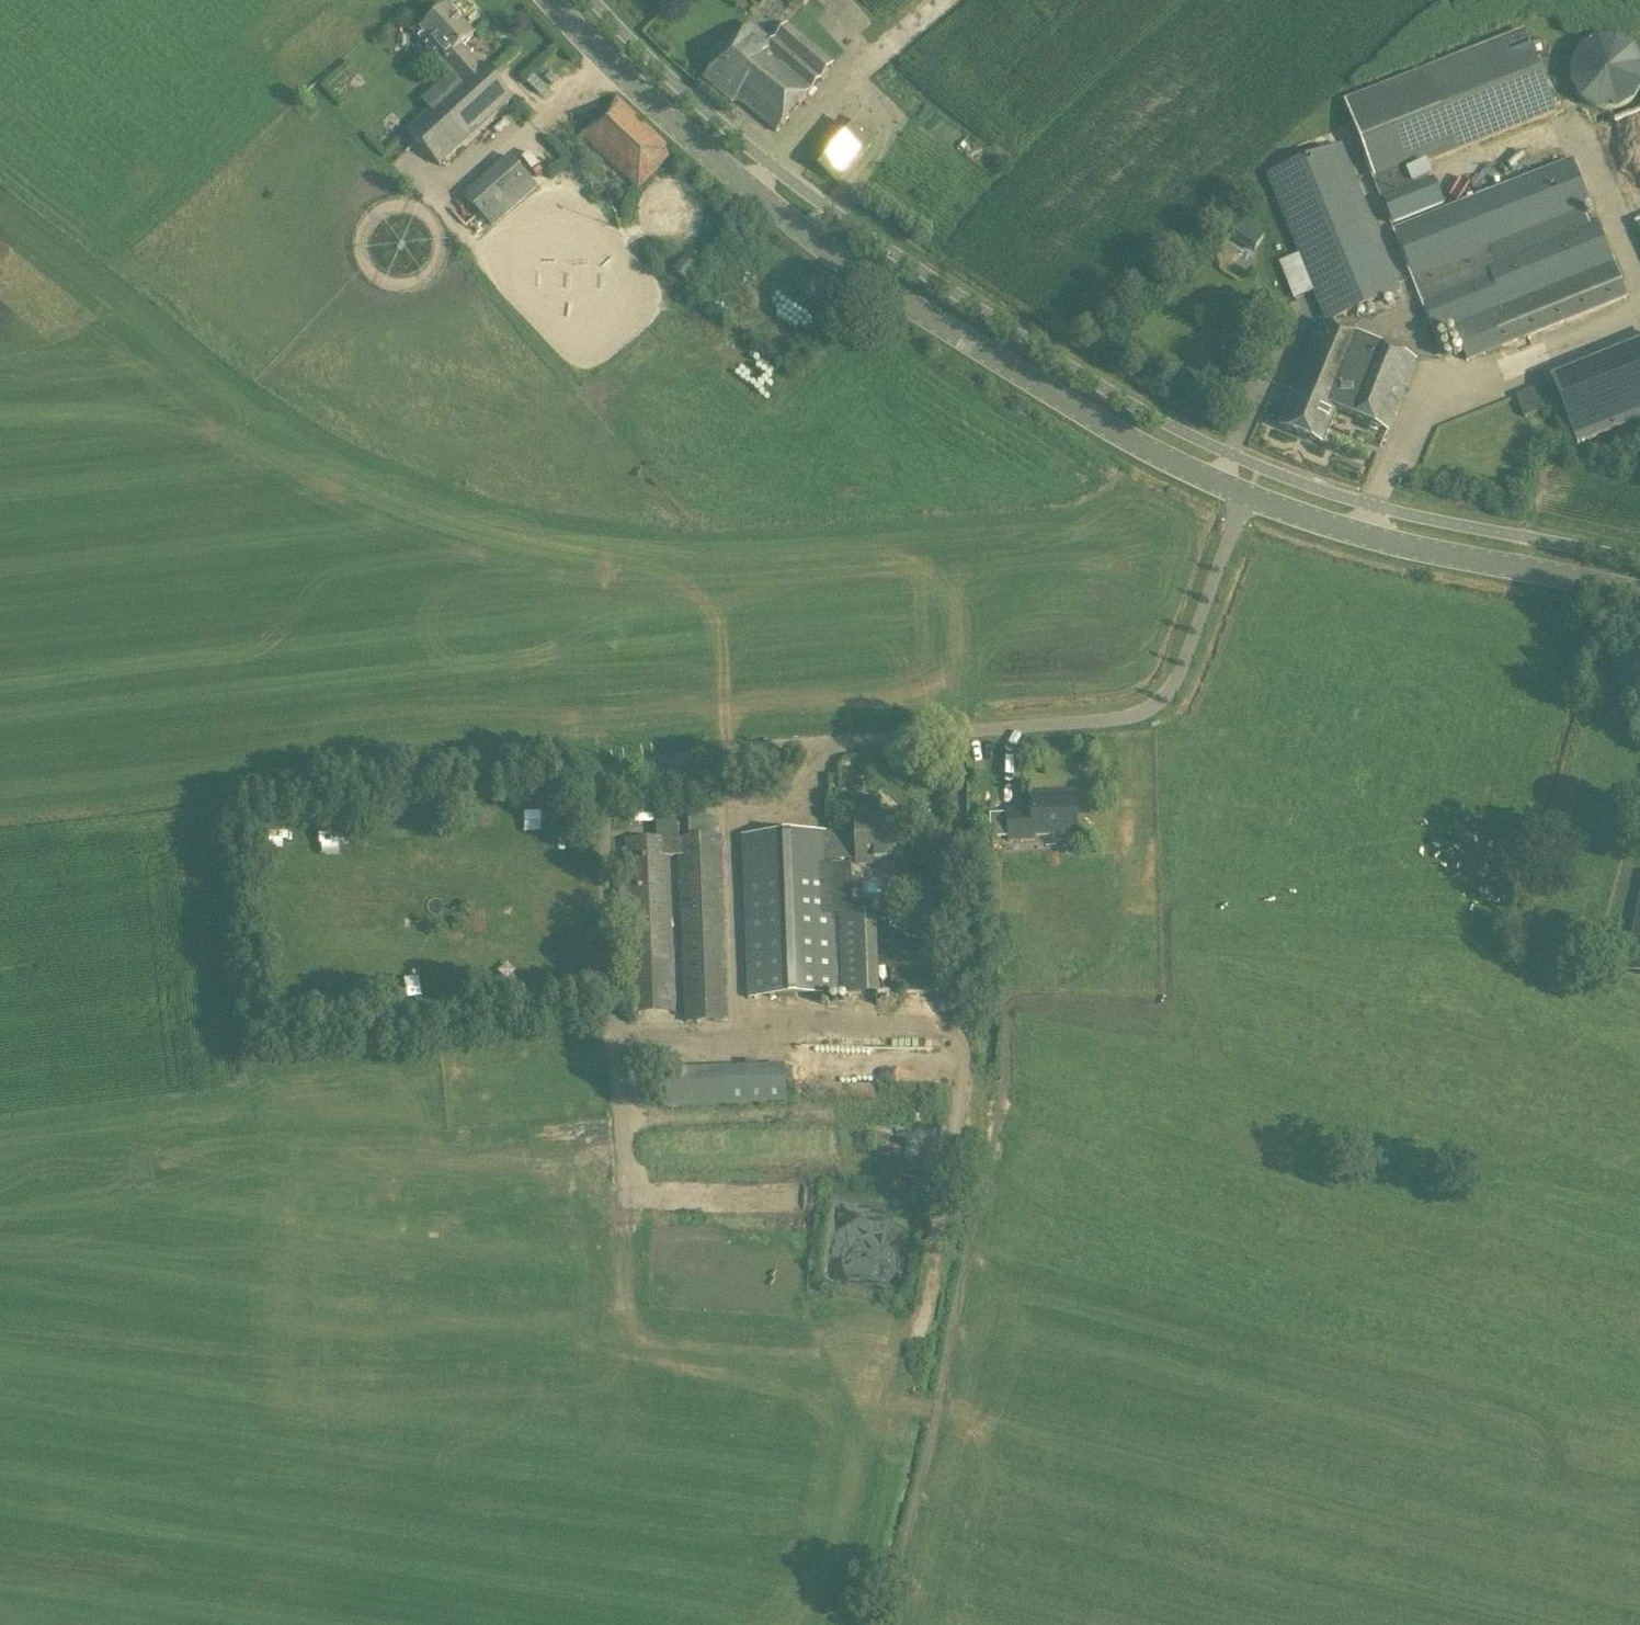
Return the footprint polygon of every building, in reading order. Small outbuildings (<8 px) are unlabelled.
[(803,8),(811,0),(794,0),(803,8)] [(459,81),(449,90),(406,131),(440,166),(514,99),(480,62),(477,65),(461,47),(473,36),(446,6),(421,30),(443,54),(439,58),(450,70),(459,81)] [(771,42),(748,23),(703,78),(732,102),(736,98),(774,131),(831,64),(785,24),(771,42)] [(1456,151),(1557,112),(1526,30),(1424,69),(1345,100),(1354,123),(1373,173),(1376,182),(1382,198),(1413,186),(1407,170),(1424,164),(1456,151)] [(1612,39),(1601,40),(1590,44),(1581,50),(1575,60),(1572,71),(1573,82),(1577,92),(1584,101),(1593,107),(1604,110),(1615,110),(1625,106),(1634,99),(1639,90),(1639,60),(1639,57),(1632,48),(1623,42),(1612,39)] [(614,97),(603,109),(607,112),(596,123),(592,121),(579,134),(638,190),(673,151),(614,97)] [(845,114),(815,161),(845,180),(875,134),(845,114)] [(1343,143),(1267,174),(1326,321),(1394,293),(1361,210),(1368,207),(1343,143)] [(492,227),(537,187),(509,155),(464,195),(492,227)] [(1442,197),(1390,218),(1413,276),(1417,286),(1415,286),(1420,298),(1420,297),(1422,303),(1435,334),(1453,327),(1466,361),(1467,362),(1501,349),(1529,338),(1628,299),(1627,296),(1614,263),(1596,219),(1587,222),(1583,210),(1591,207),(1572,159),(1499,188),(1495,177),(1442,197)] [(1253,249),(1263,234),(1240,220),(1231,235),(1253,249)] [(687,282),(702,262),(689,251),(673,272),(687,282)] [(1388,430),(1416,361),(1318,321),(1290,390),(1294,392),(1280,426),(1323,444),(1337,410),(1388,430)] [(1547,383),(1537,387),(1546,408),(1556,404),(1547,383)] [(1567,419),(1577,444),(1639,419),(1639,390),(1567,419)] [(1009,839),(1036,838),(1036,835),(1077,834),(1076,794),(1031,796),(1031,812),(1008,812),(1009,839)] [(905,862),(904,815),(884,816),(884,819),(855,820),(855,830),(740,835),(747,999),(839,995),(879,994),(876,913),(837,915),(835,860),(839,860),(840,871),(858,870),(858,864),(905,862)] [(729,1022),(721,836),(678,837),(668,838),(624,841),(632,1015),(677,1013),(669,854),(678,854),(684,1023),(729,1022)] [(1625,973),(1639,976),(1639,904),(1625,973)] [(783,1067),(756,1068),(757,1103),(785,1102),(783,1067)] [(731,1104),(729,1069),(708,1070),(709,1105),(731,1104)]
